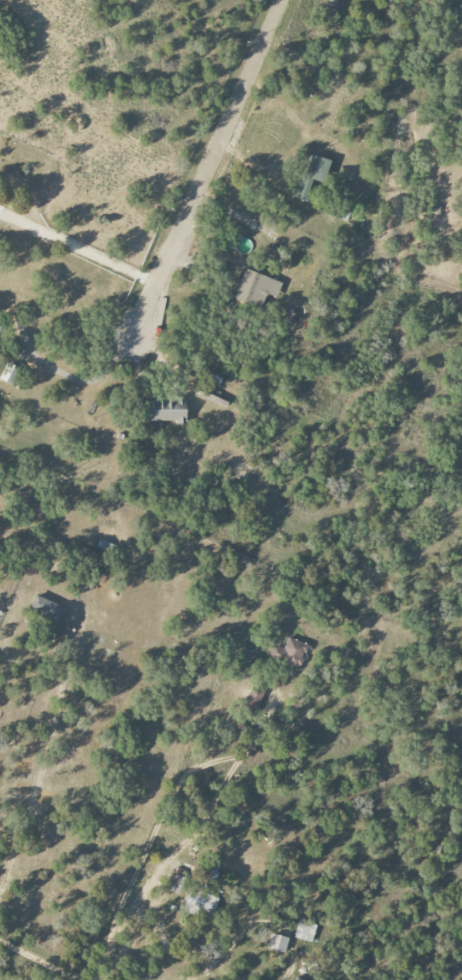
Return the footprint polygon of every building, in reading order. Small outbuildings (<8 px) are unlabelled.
[(325,183),(331,161),(308,155),(297,199),(306,201),(312,180),(325,183)] [(265,296),(276,299),(282,283),(244,269),(234,298),(261,307),(265,296)] [(12,385),(19,368),(5,363),(0,377),(0,380),(12,385)] [(147,421),(186,422),(186,402),(147,401),(147,421)] [(64,608),(40,597),(32,613),(57,625),(64,608)] [(298,670),(309,645),(288,637),(283,649),(274,645),(269,658),(298,670)] [(265,694),(255,686),(242,703),(252,711),(265,694)] [(170,889),(182,894),(187,878),(175,874),(170,889)] [(202,892),(204,886),(192,882),(183,911),(211,920),(218,897),(202,892)] [(316,925),(299,920),(293,938),(311,943),(316,925)] [(285,952),(287,937),(270,934),(267,949),(285,952)]
